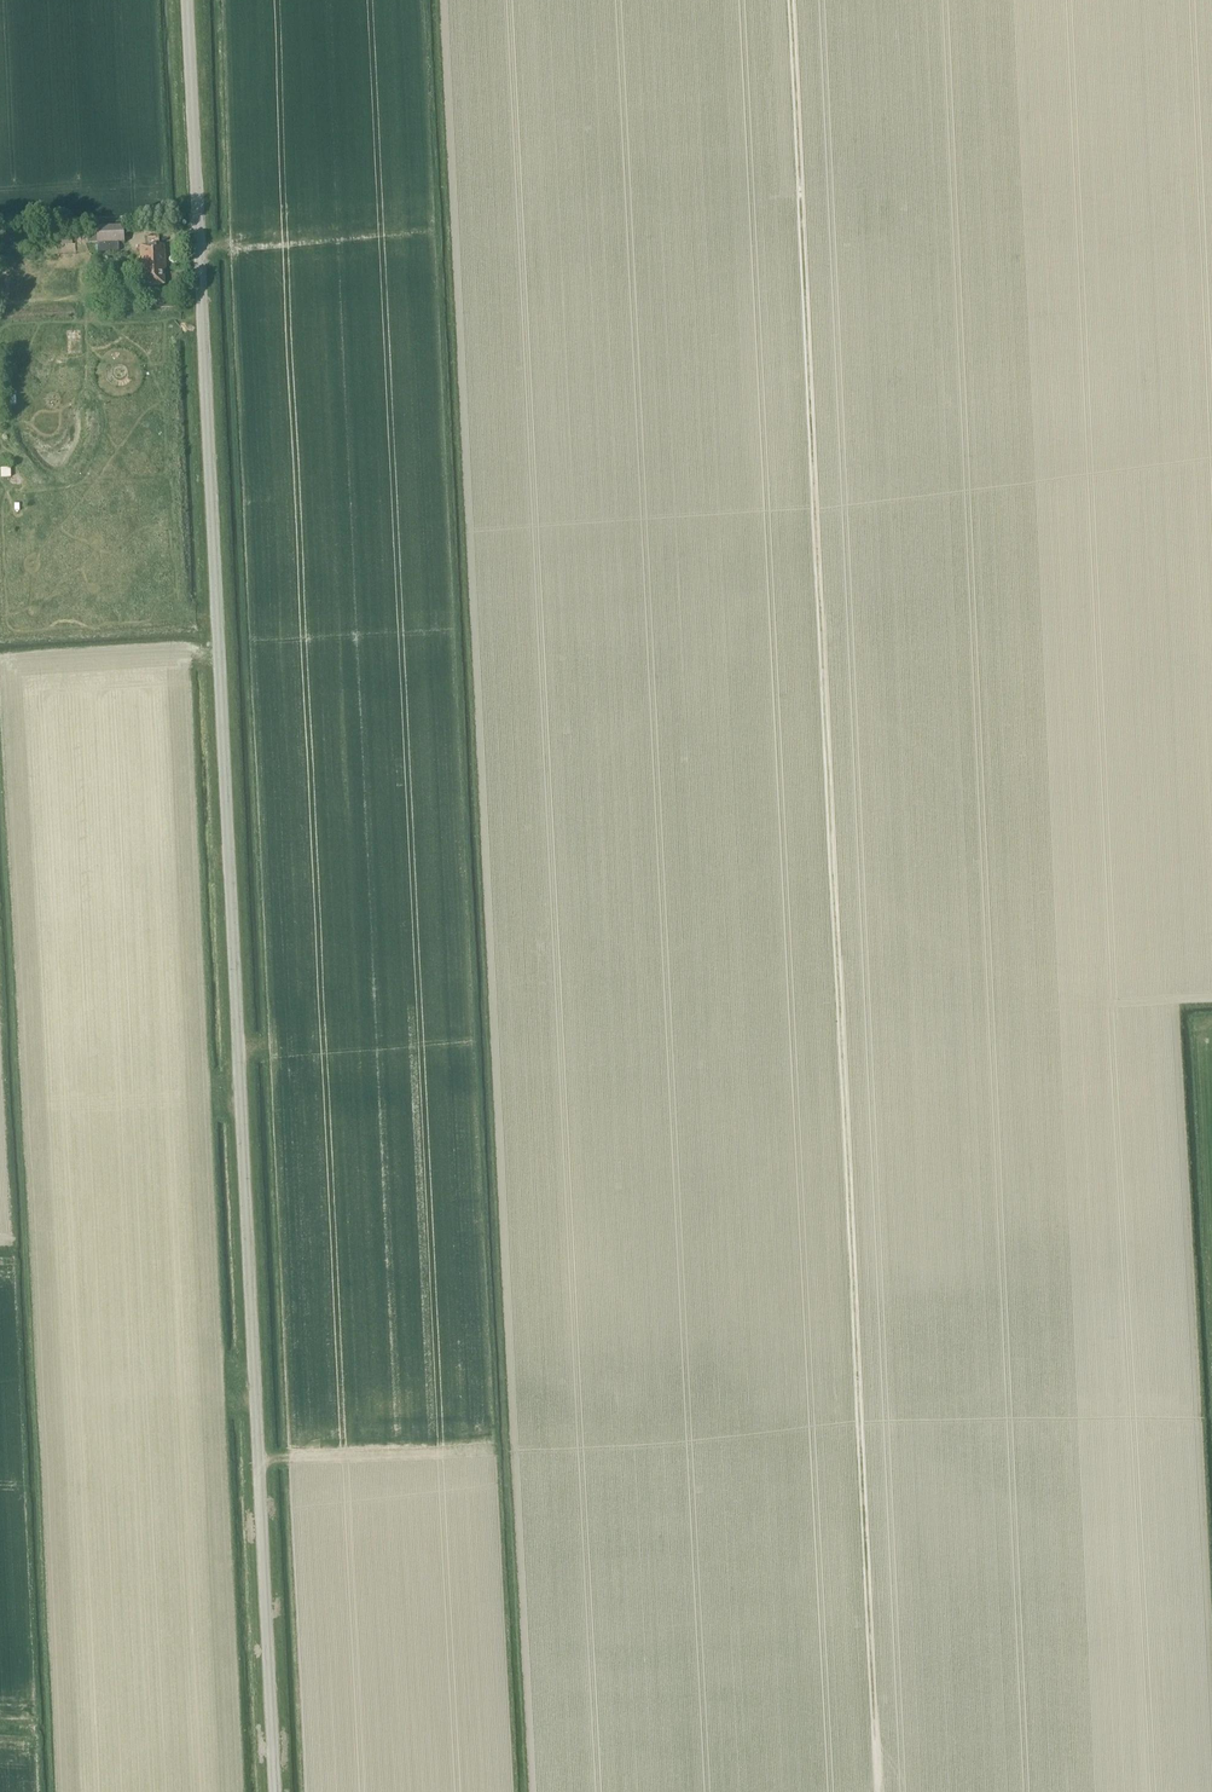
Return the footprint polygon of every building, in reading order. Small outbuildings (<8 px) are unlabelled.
[(97,242),(123,241),(123,225),(96,227),(97,242)] [(164,245),(139,246),(140,270),(142,270),(143,285),(163,285),(162,269),(164,269),(164,245)] [(11,477),(10,468),(1,468),(1,478),(11,477)]
